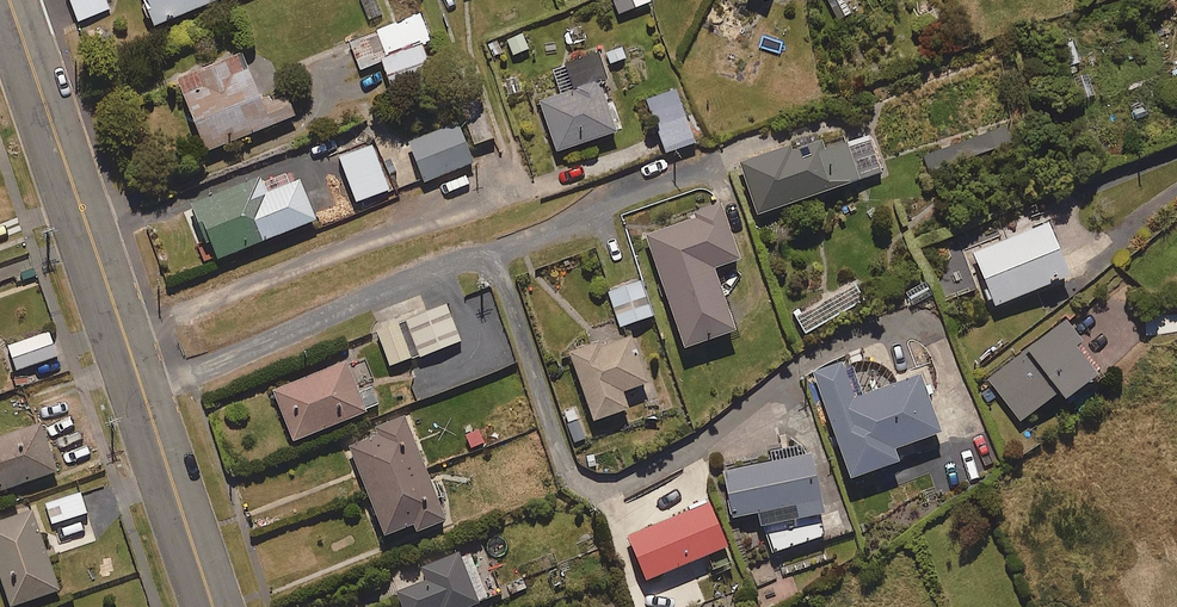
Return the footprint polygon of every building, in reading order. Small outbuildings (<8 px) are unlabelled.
[(79,23),(110,11),(106,0),(70,0),(79,23)] [(157,28),(226,0),(146,0),(157,28)] [(650,0),(611,0),(619,17),(651,2),(650,0)] [(830,12),(849,4),(847,0),(825,0),(830,12)] [(430,43),(420,16),(350,43),(361,72),(382,63),(393,91),(433,76),(422,47),(430,43)] [(263,107),(242,56),(177,82),(207,156),(295,120),(286,97),(263,107)] [(608,84),(600,57),(567,68),(575,94),(541,105),(557,156),(618,136),(601,86),(608,84)] [(515,71),(501,76),(510,105),(525,100),(515,71)] [(695,146),(676,91),(647,101),(666,156),(695,146)] [(494,142),(487,117),(467,123),(474,148),(494,142)] [(473,166),(458,126),(411,144),(426,184),(473,166)] [(1015,153),(1005,129),(944,153),(940,143),(920,151),(933,185),(1015,153)] [(870,138),(829,152),(826,144),(796,154),(795,149),(741,167),(758,219),(883,177),(870,138)] [(389,193),(373,148),(340,160),(356,205),(389,193)] [(268,197),(261,179),(184,210),(198,245),(210,240),(219,263),(316,224),(300,184),(268,197)] [(740,264),(722,212),(647,238),(687,352),(736,336),(714,273),(740,264)] [(1071,282),(1050,227),(974,257),(995,311),(1071,282)] [(978,291),(962,246),(935,256),(952,301),(978,291)] [(654,319),(641,279),(608,289),(621,330),(654,319)] [(864,304),(853,284),(794,315),(805,336),(864,304)] [(461,344),(447,306),(377,332),(391,370),(461,344)] [(1084,348),(1068,325),(990,381),(1022,426),(1060,398),(1068,408),(1102,383),(1079,351),(1084,348)] [(57,359),(49,333),(7,347),(15,373),(57,359)] [(649,388),(632,339),(600,351),(598,346),(570,356),(595,426),(630,414),(623,397),(649,388)] [(864,399),(850,361),(814,374),(852,485),(900,468),(896,456),(944,440),(923,379),(864,399)] [(372,388),(358,393),(347,366),(274,394),(293,445),(381,411),(372,388)] [(447,526),(406,420),(376,431),(378,438),(350,449),(385,541),(414,529),(417,537),(447,526)] [(41,426),(0,440),(0,495),(57,475),(41,426)] [(828,542),(810,446),(772,453),(774,463),(724,472),(733,521),(765,515),(772,552),(828,542)] [(87,516),(80,491),(45,501),(52,526),(87,516)] [(711,503),(625,536),(645,589),(732,555),(711,503)] [(31,511),(0,522),(0,580),(9,606),(27,606),(60,596),(31,511)] [(484,549),(422,574),(428,588),(399,600),(402,606),(479,606),(504,597),(484,549)]
